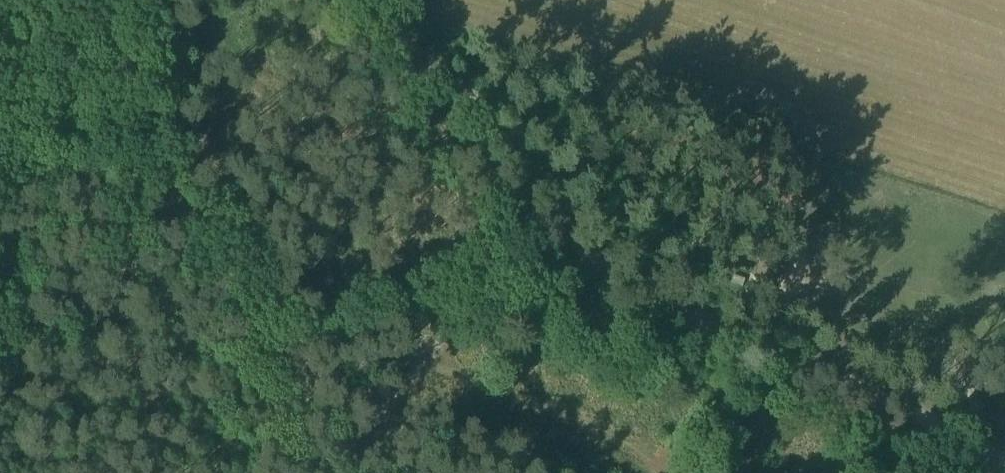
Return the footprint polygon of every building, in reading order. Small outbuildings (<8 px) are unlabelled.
[(730,283),(742,288),(745,280),(733,276),(730,283)]
